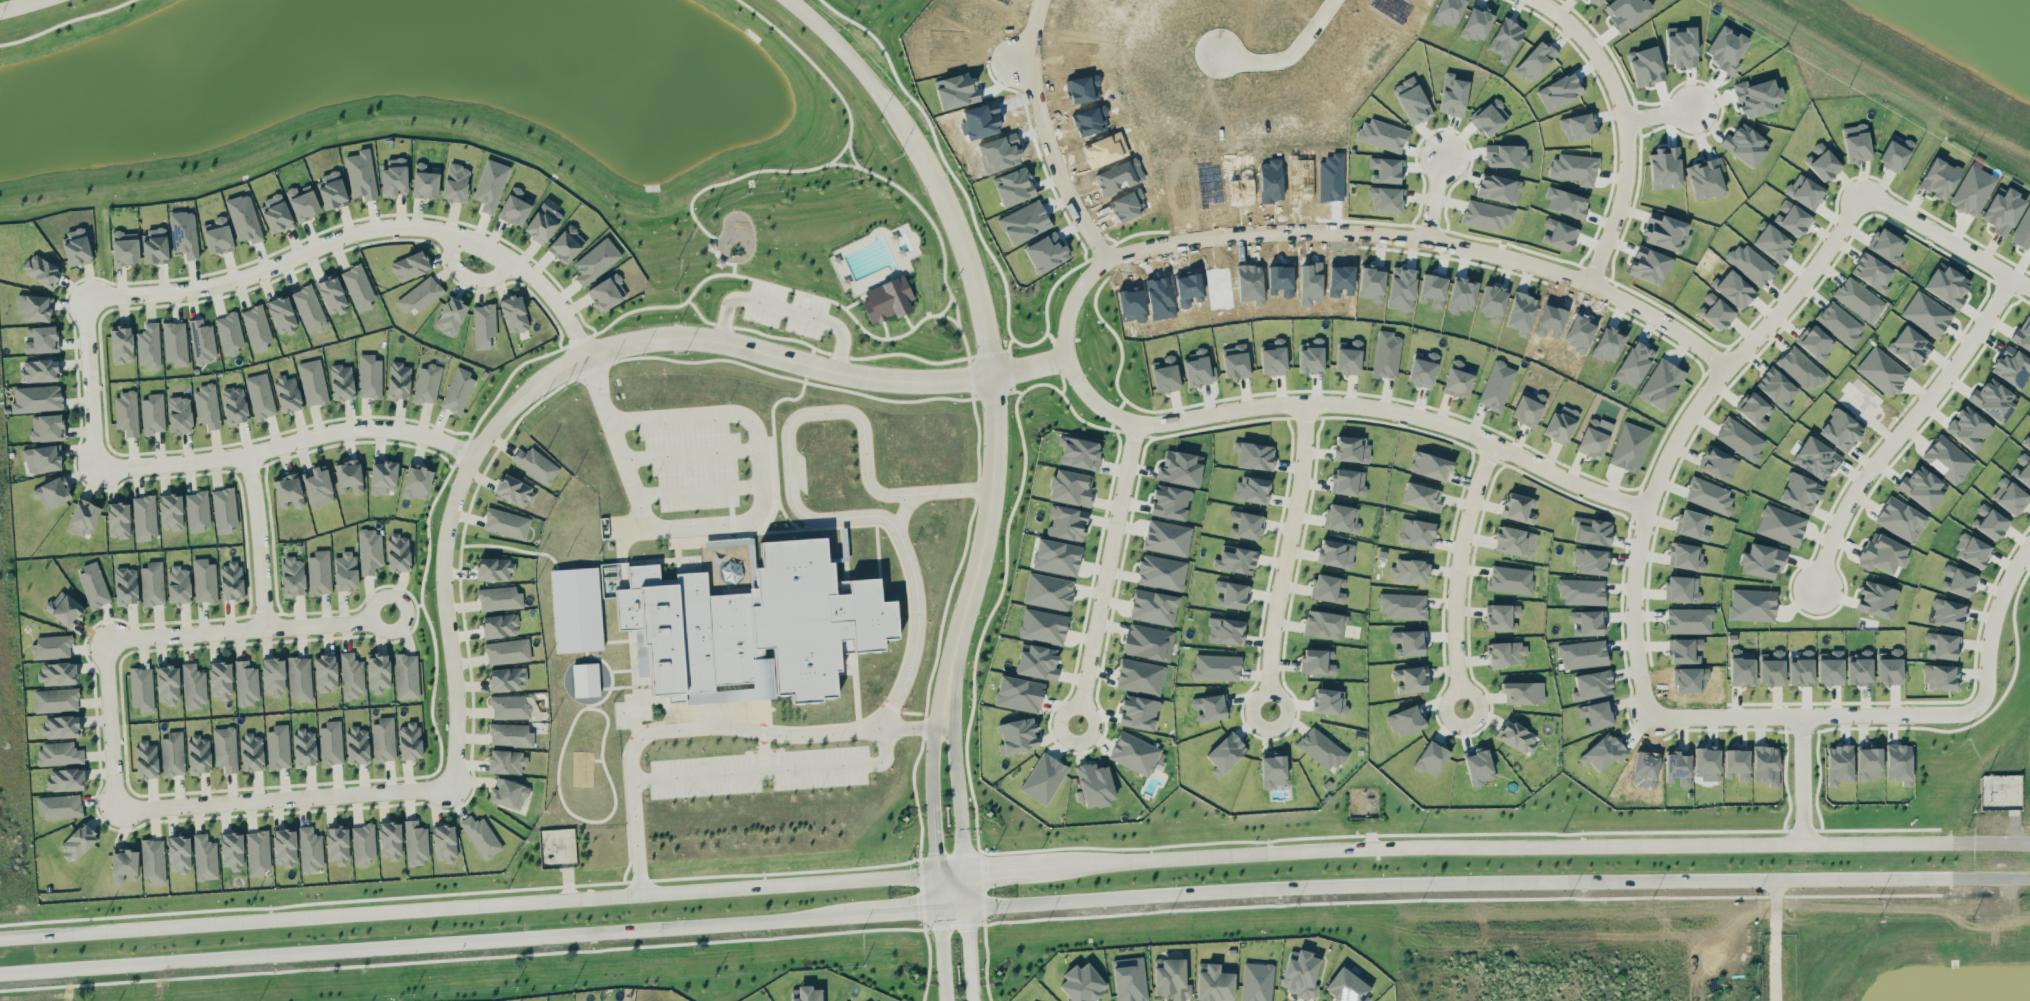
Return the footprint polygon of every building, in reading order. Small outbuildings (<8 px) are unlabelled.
[(1436,20),(1456,26),(1464,0),(1442,0),(1436,20)] [(1749,39),(1723,23),(1702,57),(1733,75),(1740,63),(1736,61),(1749,39)] [(1697,66),(1696,26),(1683,26),(1683,31),(1672,31),(1672,33),(1666,33),(1666,66),(1697,66)] [(1513,69),(1529,84),(1557,53),(1541,39),(1513,69)] [(1432,115),(1414,76),(1391,86),(1410,126),(1432,115)] [(1783,107),(1778,86),(1774,87),(1772,76),(1732,86),(1736,104),(1739,118),(1783,107)] [(1439,112),(1463,115),(1467,80),(1451,79),(1450,90),(1441,89),(1439,112)] [(1470,118),(1486,138),(1511,117),(1495,98),(1470,118)] [(1568,142),(1567,135),(1564,136),(1562,128),(1560,129),(1558,119),(1591,112),(1596,135),(1568,142)] [(1369,123),(1361,121),(1356,140),(1400,153),(1407,130),(1370,118),(1369,123)] [(1755,168),(1770,141),(1738,122),(1730,136),(1725,133),(1718,146),(1755,168)] [(1840,127),(1847,163),(1872,158),(1865,123),(1840,127)] [(1898,173),(1914,144),(1892,132),(1877,162),(1898,173)] [(1825,183),(1842,166),(1818,141),(1811,148),(1817,155),(1807,165),(1825,183)] [(377,198),(369,147),(358,149),(359,154),(345,156),(351,197),(364,195),(364,200),(377,198)] [(1579,186),(1594,187),(1596,157),(1551,154),(1549,177),(1579,179),(1579,186)] [(1944,201),(1961,171),(1934,155),(1917,186),(1944,201)] [(1724,171),(1719,156),(1684,167),(1696,202),(1725,193),(1718,172),(1724,171)] [(510,166),(486,158),(473,199),(483,202),(480,210),(494,215),(510,166)] [(380,160),(381,197),(397,197),(396,194),(407,194),(406,159),(380,160)] [(412,196),(437,198),(439,168),(427,167),(427,162),(414,162),(412,196)] [(471,167),(448,163),(441,199),(464,203),(471,167)] [(1975,218),(1996,176),(1969,163),(1949,205),(1975,218)] [(348,204),(339,170),(318,175),(322,186),(318,187),(324,210),(348,204)] [(1517,205),(1522,180),(1481,171),(1475,196),(1517,205)] [(1826,189),(1803,177),(1798,187),(1794,185),(1788,197),(1815,211),(1826,189)] [(286,189),(295,221),(320,215),(311,184),(297,189),(296,186),(286,189)] [(533,200),(521,195),(523,190),(512,185),(498,216),(521,227),(533,200)] [(1370,212),(1403,213),(1404,188),(1371,187),(1370,212)] [(1994,192),(1980,219),(1995,227),(1992,231),(2005,238),(2026,199),(2005,188),(2001,196),(1994,192)] [(249,238),(250,243),(262,240),(251,193),(226,199),(236,241),(249,238)] [(294,225),(281,194),(258,203),(271,234),(294,225)] [(1500,231),(1501,225),(1509,227),(1513,209),(1466,199),(1461,223),(1500,231)] [(1778,211),(1772,221),(1799,238),(1813,216),(1784,199),(1777,210),(1778,211)] [(2029,251),(2029,199),(2009,240),(2029,251)] [(523,232),(545,245),(562,215),(540,202),(523,232)] [(172,252),(185,252),(185,260),(198,259),(195,210),(169,212),(172,252)] [(1682,253),(1688,234),(1685,233),(1688,223),(1649,210),(1640,239),(1682,253)] [(234,249),(226,217),(201,224),(209,255),(234,249)] [(587,241),(569,224),(547,247),(565,264),(587,241)] [(1795,241),(1764,224),(1752,245),(1783,262),(1795,241)] [(143,263),(167,262),(166,227),(142,228),(143,263)] [(1869,250),(1895,264),(1907,242),(1880,228),(1869,250)] [(91,262),(86,229),(62,233),(67,266),(91,262)] [(137,231),(111,232),(112,265),(138,264),(137,231)] [(582,288),(622,255),(607,236),(574,263),(581,272),(574,277),(582,288)] [(1726,258),(1759,288),(1776,270),(1743,239),(1726,258)] [(52,289),(64,270),(33,251),(21,271),(52,289)] [(397,281),(430,272),(423,251),(391,261),(397,281)] [(1890,286),(1885,284),(1893,270),(1862,252),(1850,273),(1885,294),(1890,286)] [(340,272),(357,311),(377,302),(361,263),(340,272)] [(1922,290),(1959,308),(1964,298),(1962,297),(1970,279),(1944,266),(1942,271),(1933,267),(1922,290)] [(1713,289),(1742,310),(1757,290),(1728,269),(1713,289)] [(337,273),(316,280),(328,316),(348,309),(337,273)] [(405,313),(414,306),(419,312),(444,292),(430,274),(396,301),(405,313)] [(627,299),(618,274),(587,286),(596,311),(627,299)] [(864,291),(867,299),(862,302),(871,324),(894,315),(895,318),(912,310),(908,301),(914,298),(904,274),(864,291)] [(1886,303),(1847,275),(1832,296),(1871,323),(1886,303)] [(290,293),(307,333),(322,327),(320,322),(327,318),(312,283),(290,293)] [(1900,314),(1937,339),(1954,313),(1916,289),(1900,314)] [(1709,305),(1701,316),(1721,332),(1736,312),(1708,291),(1702,300),(1709,305)] [(50,322),(52,297),(19,293),(17,318),(50,322)] [(268,301),(276,335),(297,330),(288,295),(268,301)] [(522,295),(501,298),(507,333),(528,329),(522,295)] [(455,336),(467,303),(446,296),(435,329),(455,336)] [(1850,347),(1865,328),(1830,299),(1814,318),(1850,347)] [(252,351),(274,345),(263,304),(241,310),(252,351)] [(489,336),(496,336),(495,304),(473,305),(474,349),(490,348),(489,336)] [(223,356),(239,353),(237,347),(244,345),(237,312),(215,317),(223,356)] [(2026,316),(2010,339),(2029,353),(2029,319),(2026,316)] [(189,320),(195,363),(217,360),(212,324),(203,326),(202,318),(189,320)] [(165,361),(173,361),(174,366),(188,365),(186,321),(163,323),(165,361)] [(144,322),(145,331),(136,331),(138,368),(160,367),(158,322),(144,322)] [(1797,343),(1820,363),(1836,344),(1813,324),(1797,343)] [(1933,345),(1904,324),(1886,348),(1914,369),(1933,345)] [(57,326),(26,327),(27,342),(23,342),(23,353),(57,352),(57,326)] [(133,362),(132,327),(111,327),(111,362),(133,362)] [(1371,376),(1396,379),(1402,337),(1393,335),(1393,331),(1378,329),(1371,376)] [(1286,374),(1285,337),(1273,338),(1273,345),(1261,345),(1261,374),(1286,374)] [(1299,342),(1298,373),(1322,374),(1323,337),(1312,337),(1312,343),(1299,342)] [(1335,373),(1360,374),(1361,339),(1349,339),(1348,342),(1337,342),(1335,373)] [(1250,377),(1246,344),(1222,346),(1225,379),(1250,377)] [(1807,393),(1825,375),(1792,344),(1775,362),(1807,393)] [(2029,372),(2029,360),(2008,344),(1990,369),(2018,389),(2029,372)] [(1854,369),(1890,398),(1910,374),(1873,345),(1854,369)] [(1187,387),(1217,382),(1215,366),(1209,367),(1206,346),(1195,348),(1196,357),(1183,359),(1187,387)] [(1433,387),(1438,353),(1427,351),(1427,354),(1412,352),(1408,384),(1433,387)] [(359,398),(381,398),(382,360),(374,359),(374,353),(359,353),(359,398)] [(1180,389),(1175,354),(1162,356),(1163,362),(1151,363),(1155,393),(1180,389)] [(1667,411),(1685,370),(1657,357),(1638,398),(1667,411)] [(306,406),(328,402),(320,358),(297,363),(306,406)] [(1442,391),(1466,398),(1475,369),(1465,366),(1466,362),(1452,358),(1442,391)] [(22,381),(59,380),(58,359),(21,360),(22,381)] [(1517,369),(1494,359),(1476,403),(1500,412),(1517,369)] [(408,400),(411,364),(390,362),(386,398),(408,400)] [(441,365),(427,363),(427,368),(418,367),(413,401),(436,404),(441,365)] [(352,364),(330,365),(332,399),(353,398),(352,364)] [(475,380),(468,377),(471,371),(456,365),(439,407),(460,415),(475,380)] [(1799,391),(1772,366),(1755,384),(1782,409),(1799,391)] [(246,376),(253,419),(276,416),(268,372),(246,376)] [(302,409),(296,376),(286,378),(285,374),(274,376),(281,413),(302,409)] [(1969,400),(2000,424),(2019,399),(1987,375),(1969,400)] [(1886,400),(1854,376),(1835,401),(1868,425),(1886,400)] [(193,387),(197,423),(206,422),(207,430),(221,428),(215,384),(193,387)] [(14,387),(15,402),(11,403),(11,412),(62,410),(61,385),(14,387)] [(221,389),(226,425),(248,422),(243,386),(221,389)] [(1522,388),(1510,417),(1534,427),(1547,398),(1522,388)] [(1764,418),(1772,408),(1753,391),(1736,409),(1761,431),(1768,422),(1764,418)] [(138,436),(136,392),(114,393),(116,429),(125,429),(125,436),(138,436)] [(164,432),(163,395),(141,395),(142,433),(164,432)] [(188,395),(166,398),(171,433),(193,430),(188,395)] [(1554,404),(1543,436),(1567,444),(1578,412),(1554,404)] [(1974,452),(1993,427),(1964,405),(1944,430),(1974,452)] [(1817,432),(1845,453),(1855,439),(1856,440),(1864,429),(1835,407),(1817,432)] [(63,440),(62,414),(31,415),(31,440),(63,440)] [(1714,436),(1753,462),(1766,441),(1728,415),(1714,436)] [(1576,451),(1600,460),(1611,429),(1599,425),(1601,421),(1588,416),(1576,451)] [(1609,464),(1638,473),(1651,430),(1621,421),(1609,464)] [(1956,485),(1975,462),(1939,433),(1920,457),(1956,485)] [(1795,454),(1801,457),(1796,466),(1823,480),(1830,466),(1836,469),(1843,456),(1806,435),(1795,454)] [(1100,442),(1059,436),(1057,445),(1062,445),(1059,464),(1099,470),(1100,459),(1097,459),(1100,442)] [(1368,437),(1335,436),(1334,461),(1368,462),(1368,437)] [(1274,445),(1239,442),(1236,467),(1272,470),(1274,445)] [(22,448),(24,467),(32,466),(33,472),(62,469),(59,444),(22,448)] [(1740,461),(1708,445),(1702,456),(1703,456),(1698,467),(1729,483),(1740,461)] [(517,448),(510,464),(551,483),(560,464),(528,449),(526,452),(517,448)] [(1197,487),(1203,456),(1164,449),(1158,480),(1197,487)] [(1447,481),(1453,460),(1414,451),(1409,472),(1447,481)] [(2022,466),(2014,477),(2029,489),(2029,459),(2021,452),(2014,461),(2022,466)] [(397,461),(373,458),(369,492),(394,494),(397,461)] [(334,463),(338,493),(350,492),(350,495),(364,493),(359,459),(334,463)] [(401,495),(427,500),(433,468),(407,463),(401,495)] [(312,474),(303,477),(309,508),(334,502),(327,464),(311,467),(312,474)] [(1928,512),(1948,487),(1919,465),(1907,480),(1903,476),(1895,486),(1928,512)] [(1047,499),(1088,507),(1094,476),(1053,468),(1047,499)] [(1364,471),(1334,468),(1332,493),(1366,496),(1367,485),(1363,485),(1364,471)] [(1777,500),(1810,514),(1822,485),(1789,471),(1777,500)] [(306,506),(296,473),(272,480),(280,508),(291,505),(293,510),(306,506)] [(527,507),(535,488),(502,474),(494,493),(527,507)] [(33,487),(43,510),(73,498),(63,475),(33,487)] [(1271,480),(1237,475),(1234,498),(1267,504),(1271,480)] [(1692,477),(1684,499),(1728,516),(1736,493),(1692,477)] [(2014,517),(2029,499),(2029,498),(2008,479),(1991,498),(2014,517)] [(1439,510),(1442,489),(1405,483),(1401,504),(1439,510)] [(1150,515),(1185,520),(1190,489),(1154,484),(1152,498),(1150,515)] [(234,488),(213,489),(215,533),(237,532),(234,488)] [(186,492),(188,530),(210,528),(208,491),(186,492)] [(1537,498),(1506,492),(1501,517),(1534,524),(1537,510),(1534,510),(1537,498)] [(134,540),(150,540),(150,534),(156,534),(155,495),(133,496),(134,540)] [(160,495),(161,529),(182,529),(182,495),(160,495)] [(1874,524),(1914,543),(1928,515),(1887,496),(1874,524)] [(101,506),(77,498),(67,530),(91,537),(101,506)] [(107,503),(109,538),(130,537),(129,502),(107,503)] [(1356,522),(1358,508),(1328,502),(1324,527),(1359,534),(1361,523),(1356,522)] [(1807,519),(1765,503),(1755,532),(1797,547),(1807,519)] [(1083,541),(1088,510),(1051,505),(1049,515),(1050,515),(1047,535),(1083,541)] [(482,528),(524,540),(530,518),(488,506),(482,528)] [(2009,520),(1987,508),(1975,529),(1997,541),(2009,520)] [(1710,530),(1706,529),(1709,515),(1683,509),(1677,533),(1707,541),(1710,530)] [(1230,535),(1260,539),(1263,515),(1229,510),(1228,520),(1231,521),(1230,535)] [(1431,548),(1436,523),(1402,517),(1397,542),(1431,548)] [(1610,545),(1613,520),(1572,517),(1571,526),(1575,526),(1574,542),(1610,545)] [(1143,549),(1187,556),(1192,526),(1148,519),(1143,549)] [(1537,533),(1496,524),(1493,539),(1501,541),(1499,552),(1532,559),(1537,533)] [(381,530),(359,530),(360,575),(375,574),(375,566),(382,566),(381,530)] [(1909,548),(1872,531),(1857,565),(1871,571),(1873,566),(1891,574),(1895,565),(1901,567),(1909,548)] [(410,570),(408,536),(399,536),(399,533),(387,533),(388,571),(410,570)] [(1954,548),(1962,551),(1959,560),(1983,569),(1992,545),(1960,533),(1954,548)] [(651,695),(668,694),(668,700),(686,700),(686,702),(837,698),(836,652),(883,650),(882,636),(897,636),(896,600),(879,601),(878,578),(848,579),(849,594),(831,594),(829,538),(757,540),(759,592),(707,593),(706,574),(659,575),(658,564),(627,565),(628,588),(615,589),(616,630),(635,629),(637,676),(650,676),(651,695)] [(1077,575),(1081,545),(1036,538),(1032,569),(1077,575)] [(1350,569),(1355,545),(1321,538),(1316,562),(1350,569)] [(1703,545),(1673,543),(1671,568),(1701,570),(1703,545)] [(1785,549),(1749,543),(1747,553),(1742,552),(1738,572),(1779,580),(1785,549)] [(1257,551),(1222,544),(1219,559),(1213,558),(1212,567),(1253,575),(1257,551)] [(1573,572),(1606,575),(1608,550),(1575,547),(1573,572)] [(331,594),(329,549),(314,550),(314,556),(307,556),(309,595),(331,594)] [(335,590),(357,589),(355,550),(341,551),(342,556),(334,557),(335,590)] [(1187,562),(1142,553),(1136,583),(1181,592),(1187,562)] [(304,595),(304,560),(295,560),(295,556),(282,556),(282,595),(304,595)] [(1426,583),(1429,561),(1396,557),(1395,566),(1389,566),(1388,579),(1426,583)] [(509,580),(509,571),(515,572),(515,559),(477,558),(477,580),(509,580)] [(194,602),(217,601),(216,559),(193,560),(194,602)] [(89,609),(110,603),(98,560),(81,565),(84,572),(79,573),(89,609)] [(141,567),(142,605),(164,605),(162,560),(146,561),(147,567),(141,567)] [(220,563),(221,600),(243,599),(241,562),(220,563)] [(1488,589),(1531,594),(1533,569),(1490,565),(1488,589)] [(190,603),(189,566),(168,566),(169,603),(190,603)] [(555,652),(603,649),(597,566),(549,569),(555,652)] [(137,604),(137,567),(115,568),(115,604),(137,604)] [(1970,598),(1977,575),(1953,567),(1946,590),(1970,598)] [(1075,580),(1029,571),(1023,602),(1068,611),(1075,580)] [(1344,587),(1345,577),(1316,574),(1313,599),(1344,602),(1345,592),(1337,592),(1338,586),(1344,587)] [(1698,602),(1699,577),(1667,576),(1666,601),(1698,602)] [(1603,604),(1604,580),(1558,579),(1557,597),(1565,598),(1564,604),(1603,604)] [(847,593),(847,580),(834,581),(834,593),(847,593)] [(1246,609),(1250,585),(1215,580),(1213,591),(1217,592),(1215,604),(1246,609)] [(1898,589),(1863,580),(1855,610),(1892,619),(1895,609),(1893,608),(1898,589)] [(519,584),(477,589),(480,612),(521,607),(519,584)] [(1130,620),(1174,625),(1178,595),(1134,589),(1130,620)] [(1775,621),(1776,590),(1730,589),(1729,619),(1775,621)] [(48,600),(42,608),(71,628),(85,608),(60,590),(52,602),(48,600)] [(1426,594),(1381,593),(1381,618),(1425,619),(1426,594)] [(1962,629),(1967,606),(1934,598),(1933,603),(1940,604),(1936,623),(1962,629)] [(1517,630),(1517,619),(1520,619),(1521,605),(1487,604),(1486,630),(1517,630)] [(1018,636),(1062,646),(1069,616),(1025,606),(1018,636)] [(1712,633),(1712,608),(1666,608),(1666,633),(1712,633)] [(1303,634),(1339,639),(1341,624),(1347,625),(1348,614),(1306,610),(1303,634)] [(1604,610),(1569,611),(1569,622),(1573,622),(1574,635),(1604,635),(1604,610)] [(518,635),(516,613),(481,616),(483,638),(518,635)] [(1209,622),(1207,641),(1242,645),(1245,621),(1220,618),(1220,624),(1209,622)] [(1174,631),(1128,623),(1123,653),(1169,661),(1174,631)] [(1425,630),(1390,631),(1390,642),(1395,642),(1395,655),(1426,655),(1425,630)] [(1957,659),(1958,635),(1924,633),(1924,642),(1927,642),(1926,657),(1957,659)] [(70,635),(36,636),(36,644),(31,644),(31,658),(71,657),(70,635)] [(485,642),(487,664),(531,661),(529,638),(485,642)] [(1671,638),(1671,663),(1700,663),(1700,652),(1703,652),(1703,638),(1671,638)] [(1562,669),(1607,664),(1605,639),(1556,644),(1557,656),(1561,656),(1562,669)] [(1488,643),(1489,666),(1525,665),(1525,642),(1488,643)] [(1055,667),(1057,648),(1020,643),(1016,674),(1057,679),(1058,668),(1055,667)] [(1336,661),(1332,661),(1333,650),(1303,648),(1302,673),(1335,674),(1336,661)] [(1730,686),(1754,685),(1754,652),(1740,652),(1740,648),(1729,648),(1730,686)] [(1877,653),(1877,684),(1901,683),(1901,648),(1890,648),(1890,653),(1877,653)] [(1758,654),(1759,685),(1783,685),(1783,649),(1772,649),(1772,654),(1758,654)] [(1813,685),(1812,650),(1801,650),(1801,655),(1788,655),(1788,685),(1813,685)] [(1817,653),(1818,685),(1843,684),(1842,650),(1828,650),(1828,653),(1817,653)] [(365,696),(363,660),(354,660),(353,651),(340,652),(342,697),(365,696)] [(1872,684),(1871,652),(1847,652),(1847,685),(1872,684)] [(417,653),(395,654),(397,698),(419,698),(417,653)] [(390,687),(389,654),(368,655),(370,693),(383,692),(383,687),(390,687)] [(1239,680),(1240,655),(1194,654),(1193,678),(1239,680)] [(338,691),(336,655),(315,656),(316,692),(338,691)] [(290,700),(312,699),(310,656),(288,657),(290,700)] [(1165,666),(1121,657),(1116,687),(1159,696),(1165,666)] [(284,658),(262,659),(262,692),(272,692),(272,697),(284,696),(284,658)] [(236,660),(237,703),(259,703),(258,667),(249,667),(248,660),(236,660)] [(41,663),(41,672),(37,672),(37,684),(75,683),(75,662),(41,663)] [(231,662),(210,662),(211,698),(232,698),(231,662)] [(574,697),(572,664),(598,662),(600,695),(574,697)] [(183,663),(184,707),(206,706),(205,670),(196,671),(196,663),(183,663)] [(1957,665),(1923,664),(1922,682),(1933,682),(1933,689),(1957,690),(1957,665)] [(1394,669),(1396,693),(1428,690),(1425,665),(1394,669)] [(179,703),(178,666),(157,666),(158,704),(179,703)] [(139,711),(154,711),(152,667),(130,668),(131,706),(139,706),(139,711)] [(488,669),(489,691),(525,690),(524,668),(488,669)] [(1574,674),(1576,690),(1571,691),(1572,700),(1613,694),(1609,669),(1574,674)] [(1037,714),(1045,684),(1001,673),(993,704),(1037,714)] [(1501,693),(1506,693),(1506,704),(1544,703),(1544,681),(1501,683),(1501,693)] [(1312,711),(1347,716),(1348,705),(1343,704),(1345,690),(1315,687),(1312,711)] [(34,712),(79,710),(78,688),(33,690),(34,712)] [(1228,717),(1224,693),(1190,698),(1192,710),(1196,709),(1198,722),(1228,717)] [(1154,730),(1159,700),(1123,694),(1121,709),(1119,725),(1154,730)] [(491,719),(531,718),(531,702),(525,702),(524,695),(491,695),(491,719)] [(1576,706),(1579,718),(1582,718),(1584,730),(1614,724),(1609,699),(1576,706)] [(1426,727),(1417,704),(1387,715),(1395,738),(1426,727)] [(80,736),(79,714),(44,716),(44,725),(40,725),(41,737),(80,736)] [(396,760),(393,716),(378,717),(378,723),(372,723),(373,761),(396,760)] [(1527,755),(1539,736),(1508,716),(1496,735),(1527,755)] [(1038,748),(1034,717),(996,723),(1001,754),(1038,748)] [(320,765),(342,764),(341,720),(325,720),(325,727),(319,727),(320,765)] [(421,758),(419,720),(406,721),(406,726),(398,726),(400,760),(421,758)] [(528,724),(490,723),(489,745),(533,746),(534,731),(528,731),(528,724)] [(266,731),(268,769),(290,768),(288,724),(272,724),(272,730),(266,731)] [(1297,745),(1334,773),(1348,754),(1311,726),(1297,745)] [(214,766),(224,766),(224,773),(237,772),(236,727),(213,727),(214,766)] [(316,765),(315,730),(305,731),(305,727),(293,728),(295,766),(316,765)] [(348,763),(369,763),(368,727),(346,727),(348,763)] [(1162,749),(1121,730),(1108,757),(1149,777),(1162,749)] [(1618,763),(1629,753),(1608,730),(1577,758),(1584,765),(1588,761),(1599,772),(1614,758),(1618,763)] [(161,738),(163,776),(184,775),(182,731),(167,731),(167,737),(161,738)] [(1220,775),(1248,749),(1231,731),(1203,757),(1220,775)] [(242,770),(263,770),(262,736),(253,736),(253,732),(241,732),(242,770)] [(189,773),(211,772),(209,737),(201,738),(200,734),(188,734),(189,773)] [(1430,738),(1413,765),(1434,778),(1451,751),(1430,738)] [(137,778),(158,777),(157,744),(148,744),(148,739),(135,740),(137,778)] [(83,749),(74,749),(74,741),(38,742),(39,765),(83,763),(83,749)] [(1911,786),(1911,744),(1886,744),(1886,780),(1901,780),(1901,786),(1911,786)] [(1852,745),(1827,746),(1828,787),(1837,787),(1837,781),(1853,781),(1852,745)] [(1694,747),(1695,780),(1720,779),(1719,746),(1694,747)] [(1749,781),(1749,746),(1724,747),(1724,778),(1736,778),(1736,782),(1749,781)] [(1754,782),(1769,782),(1769,788),(1778,787),(1778,746),(1753,746),(1754,782)] [(1881,747),(1857,748),(1857,781),(1867,781),(1867,776),(1881,776),(1881,747)] [(1464,756),(1472,786),(1496,779),(1487,749),(1464,756)] [(488,772),(521,774),(521,765),(527,766),(527,752),(488,750),(488,772)] [(1690,750),(1666,751),(1666,782),(1677,782),(1677,786),(1690,786),(1690,750)] [(1020,790),(1046,805),(1069,767),(1042,751),(1020,790)] [(1286,755),(1261,755),(1262,789),(1273,789),(1273,784),(1286,784),(1286,755)] [(1108,765),(1089,769),(1088,763),(1075,766),(1086,808),(1116,801),(1108,765)] [(84,789),(83,768),(49,769),(50,778),(46,778),(46,790),(84,789)] [(527,784),(500,779),(498,788),(492,787),(489,802),(523,809),(527,784)] [(37,811),(43,811),(43,818),(81,817),(80,795),(36,796),(37,811)] [(482,816),(475,821),(470,814),(459,822),(485,860),(503,848),(482,816)] [(405,820),(406,864),(429,863),(428,827),(418,827),(418,819),(405,820)] [(84,822),(57,847),(72,862),(98,837),(84,822)] [(378,823),(380,858),(401,858),(400,822),(378,823)] [(327,860),(336,860),(337,865),(348,865),(347,825),(326,826),(327,860)] [(369,866),(369,859),(375,859),(374,825),(352,825),(353,866),(369,866)] [(432,827),(436,862),(456,860),(453,825),(432,827)] [(299,827),(301,871),(323,870),(322,834),(313,834),(313,826),(299,827)] [(273,830),(274,864),(283,864),(283,867),(296,867),(295,830),(273,830)] [(248,874),(270,873),(269,831),(247,831),(248,874)] [(216,841),(207,841),(206,833),(194,833),(195,880),(217,879),(216,841)] [(243,870),(242,833),(221,833),(221,866),(230,865),(230,871),(243,870)] [(167,837),(169,873),(190,872),(188,836),(167,837)] [(151,883),(165,883),(163,839),(141,840),(142,878),(150,878),(151,883)] [(137,849),(112,849),(111,884),(123,884),(123,877),(137,877),(137,849)] [(1287,957),(1279,990),(1315,999),(1318,984),(1314,983),(1320,958),(1311,956),(1312,952),(1298,949),(1295,959),(1287,957)] [(1112,959),(1115,1000),(1146,1000),(1143,957),(1112,959)] [(1154,994),(1165,994),(1165,1000),(1191,1000),(1191,983),(1185,983),(1184,959),(1153,959),(1154,994)] [(1069,999),(1067,1000),(1093,1000),(1108,989),(1087,961),(1078,968),(1075,964),(1061,974),(1065,979),(1058,985),(1069,999)] [(1243,962),(1240,1000),(1271,1000),(1273,964),(1243,962)] [(1226,1000),(1233,1000),(1234,971),(1219,970),(1219,963),(1197,963),(1196,1000),(1226,1000)] [(1370,998),(1366,996),(1374,984),(1341,963),(1324,990),(1342,1000),(1368,1000),(1370,998)] [(811,989),(811,985),(798,985),(798,997),(790,998),(790,1000),(821,1000),(821,989),(811,989)]
